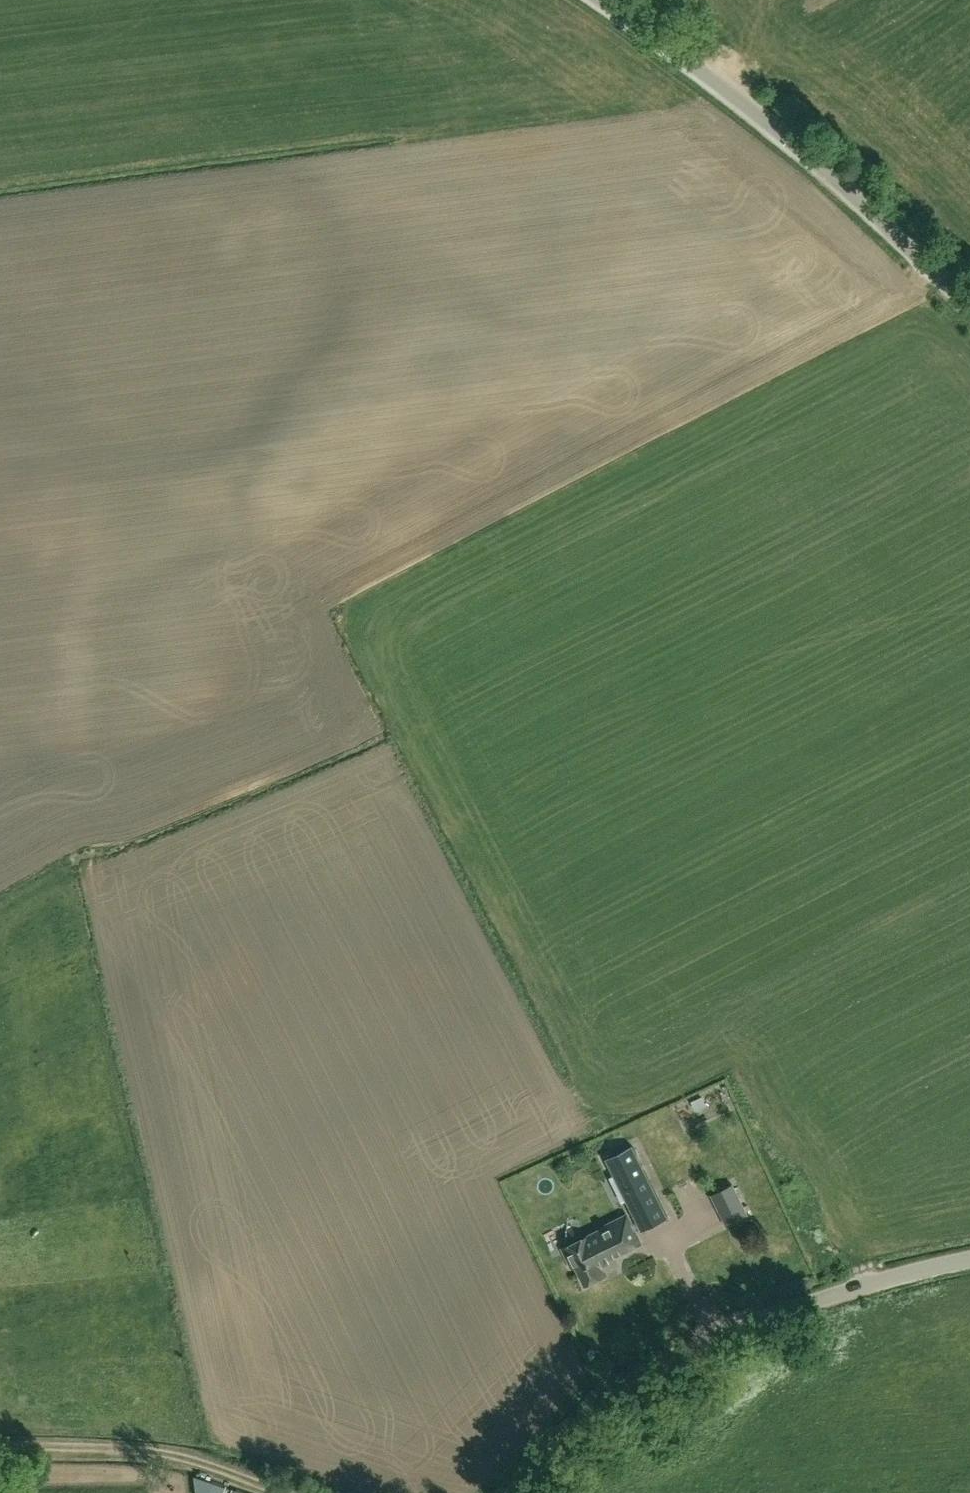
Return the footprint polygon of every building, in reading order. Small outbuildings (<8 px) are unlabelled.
[(693,1102),(696,1110),(706,1105),(702,1097),(693,1102)] [(717,1205),(738,1195),(733,1184),(711,1195),(717,1205)] [(576,1265),(585,1283),(590,1281),(593,1282),(599,1279),(600,1276),(606,1273),(604,1268),(612,1264),(613,1266),(619,1263),(614,1254),(630,1246),(625,1236),(635,1230),(627,1214),(614,1221),(616,1224),(588,1238),(587,1236),(562,1248),(572,1267),(576,1265)] [(213,1484),(211,1492),(245,1492),(233,1489),(232,1489),(214,1483),(213,1484)]
